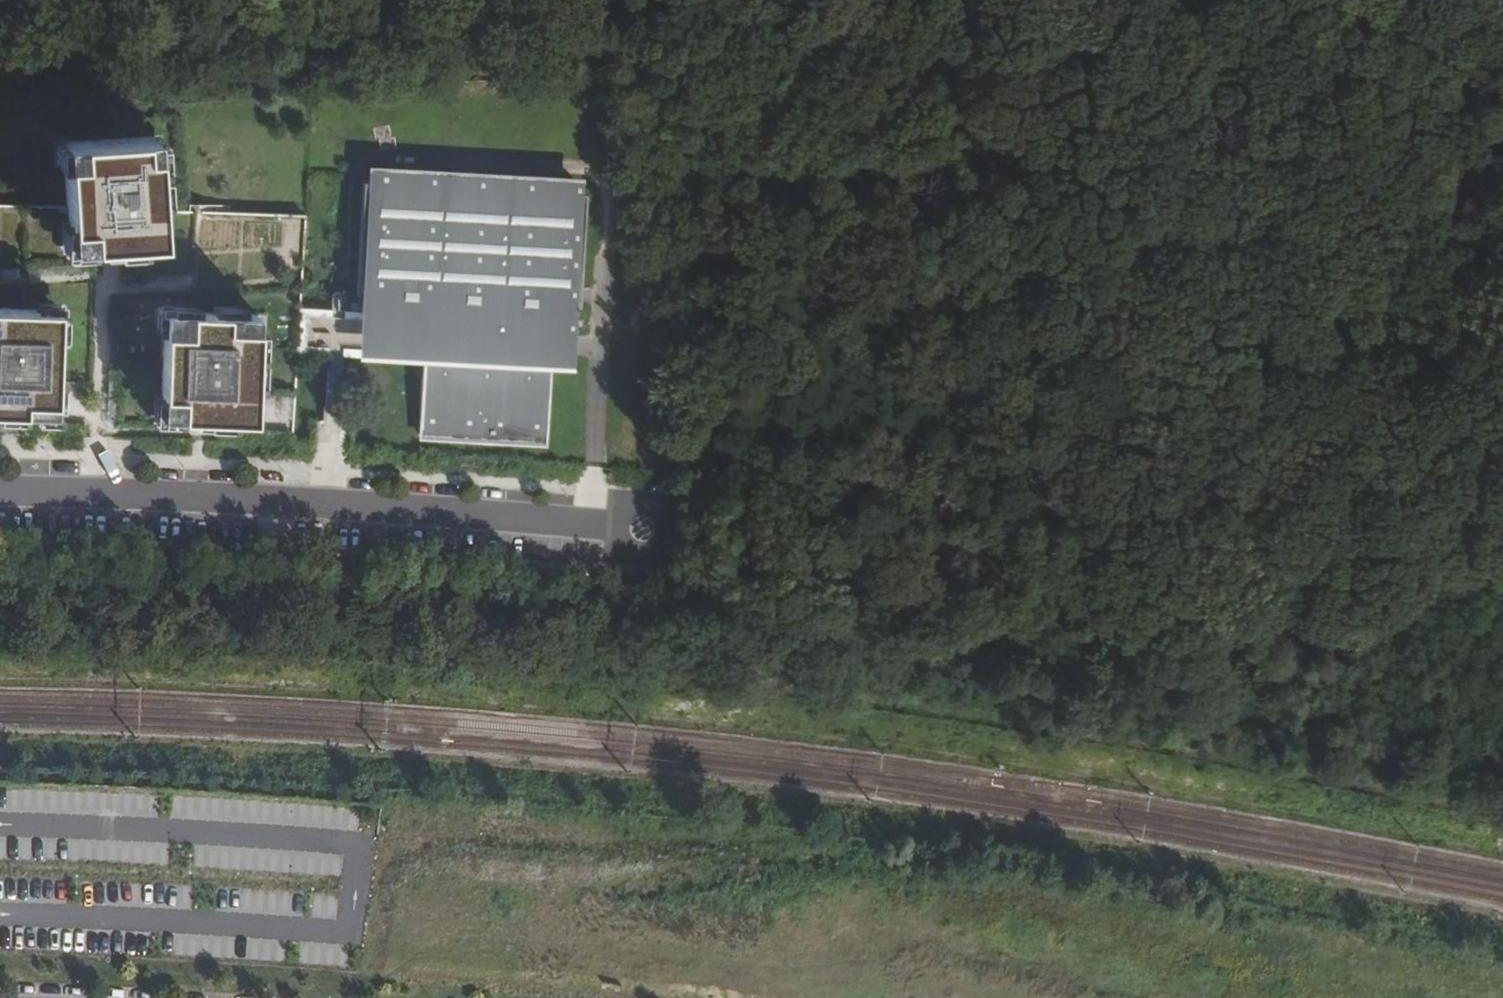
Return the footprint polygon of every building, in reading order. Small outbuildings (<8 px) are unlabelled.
[(51,144),(58,249),(159,243),(153,138),(51,144)] [(589,173),(368,162),(367,177),(362,177),(357,295),(361,295),(360,317),(343,316),(306,314),(305,346),(334,348),(342,348),(342,354),(421,358),(417,441),(547,447),(552,361),(577,363),(579,331),(580,307),(583,305),(586,305),(592,188),(588,188),(589,173)] [(52,415),(55,310),(0,309),(0,414),(52,415)] [(162,313),(159,418),(252,421),(255,316),(162,313)]
